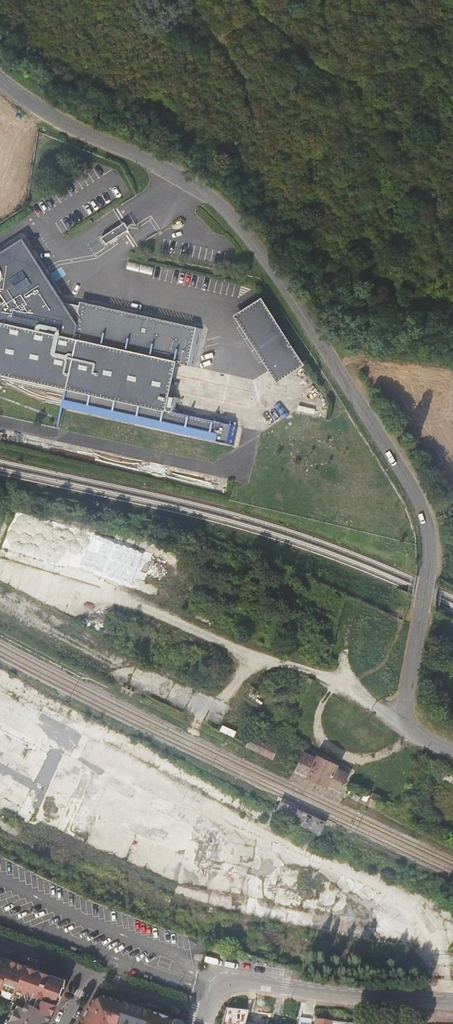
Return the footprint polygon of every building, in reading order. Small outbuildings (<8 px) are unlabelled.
[(118,227),(122,234),(128,230),(124,223),(118,227)] [(105,244),(122,234),(118,227),(101,238),(105,244)] [(105,307),(99,333),(83,329),(87,309),(80,307),(59,301),(19,238),(0,250),(0,376),(62,390),(59,407),(232,447),(236,426),(176,413),(179,398),(167,395),(174,364),(193,368),(202,329),(105,307)] [(235,315),(270,371),(292,356),(257,300),(235,315)] [(99,333),(105,307),(80,302),(80,307),(87,309),(83,329),(99,333)] [(292,356),(270,371),(277,383),(299,368),(292,356)] [(273,759),(278,747),(252,735),(247,747),(273,759)] [(317,757),(304,751),(296,770),(308,776),(330,786),(341,791),(350,773),(339,767),(340,765),(318,755),(317,757)] [(33,784),(42,785),(44,773),(35,771),(33,784)] [(381,808),(385,797),(374,792),(369,803),(381,808)] [(281,800),(277,807),(285,810),(282,816),(299,824),(305,811),(281,800)] [(285,810),(277,807),(275,812),(282,816),(285,810)] [(327,822),(305,811),(299,824),(321,834),(327,822)] [(229,911),(350,937),(353,922),(232,896),(229,911)] [(14,997),(13,999),(18,1002),(7,1023),(47,1023),(63,993),(64,985),(66,985),(65,976),(0,953),(0,992),(14,997)] [(185,1021),(178,1019),(107,995),(93,1001),(81,1023),(186,1023),(185,1021)] [(244,1009),(241,1023),(265,1023),(266,1012),(244,1009)] [(266,1012),(265,1023),(288,1023),(290,1016),(266,1012)]
